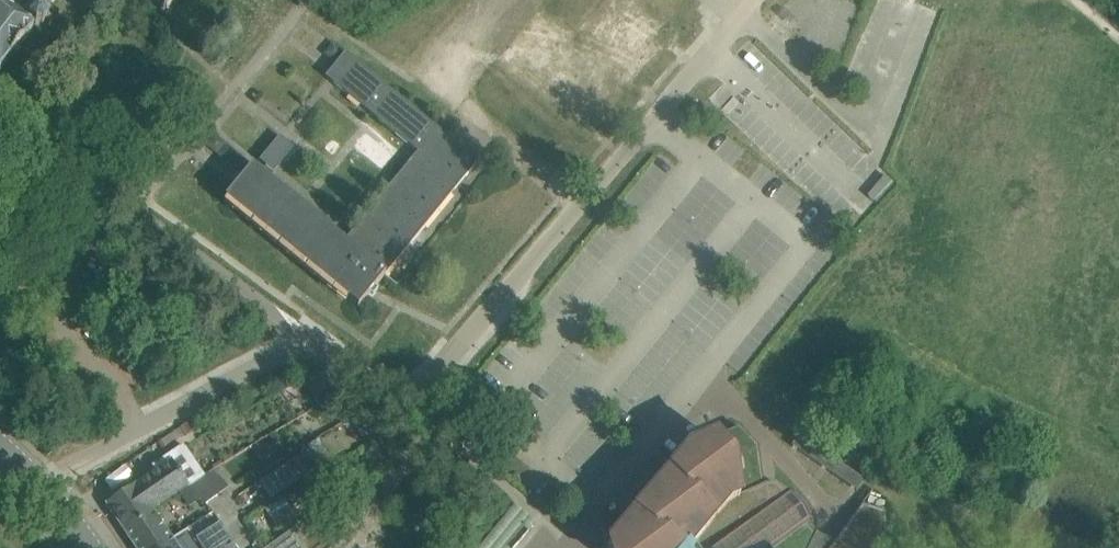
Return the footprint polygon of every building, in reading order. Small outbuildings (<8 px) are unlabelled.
[(12,58),(33,32),(37,35),(49,21),(42,15),(54,0),(0,0),(0,73),(12,58)] [(159,8),(156,12),(160,15),(163,11),(166,14),(169,11),(165,8),(172,0),(149,0),(159,8)] [(585,30),(606,46),(598,57),(543,15),(507,63),(582,120),(599,98),(610,107),(657,46),(649,39),(666,17),(643,0),(608,0),(585,30)] [(415,154),(343,241),(252,166),(225,199),(316,274),(358,308),(477,162),(460,148),(343,52),(322,78),(415,154)] [(608,545),(608,547),(887,547),(887,512),(862,504),(835,542),(821,535),(817,533),(810,521),(815,517),(807,502),(795,490),(790,493),(784,489),(776,483),(764,485),(763,480),(758,449),(740,428),(718,437),(698,445),(689,449),(687,450),(676,464),(672,469),(608,545)] [(799,434),(791,446),(792,446),(792,447),(797,450),(821,466),(826,470),(850,486),(855,490),(856,490),(864,479),(799,434)] [(845,457),(860,467),(872,450),(856,440),(845,457)] [(308,451),(261,482),(271,498),(319,467),(308,451)] [(135,485),(105,505),(124,532),(153,512),(152,510),(188,485),(168,456),(153,466),(156,472),(135,486),(135,485)] [(218,495),(204,477),(191,486),(200,499),(207,504),(218,495)] [(200,499),(191,486),(181,493),(190,506),(200,499)] [(283,497),(265,509),(278,527),(296,515),(283,497)] [(479,547),(514,547),(536,521),(515,504),(479,547)] [(153,512),(124,532),(135,547),(160,547),(172,540),(153,512)] [(228,540),(220,529),(223,526),(220,521),(215,524),(217,526),(196,539),(189,528),(172,540),(160,547),(216,547),(228,540)] [(288,537),(272,547),(295,547),(288,537)]
